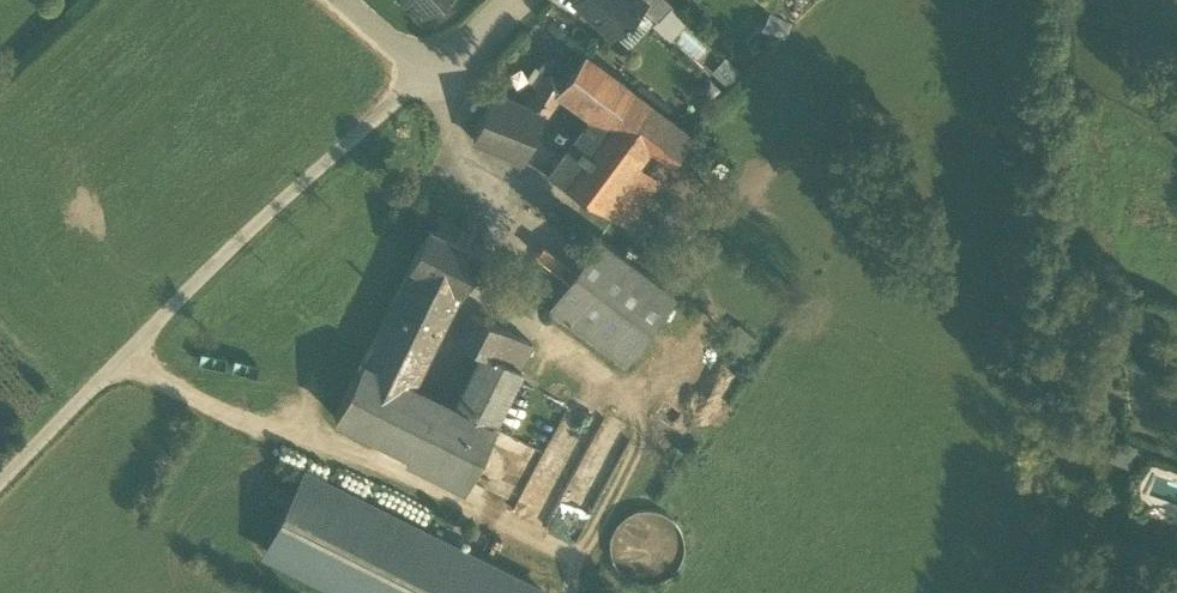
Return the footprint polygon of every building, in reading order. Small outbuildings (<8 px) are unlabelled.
[(422,14),(438,0),(410,0),(422,14)] [(574,1),(589,15),(590,14),(602,25),(603,24),(614,34),(640,6),(645,1),(644,0),(575,0),(574,1)] [(645,1),(640,6),(657,22),(672,6),(666,0),(644,0),(645,1)] [(652,107),(584,56),(563,84),(557,92),(605,127),(626,142),(631,136),(652,107)] [(549,74),(526,107),(542,113),(557,92),(563,84),(549,74)] [(526,107),(491,94),(472,141),(524,161),(542,113),(526,107)] [(691,136),(652,107),(631,136),(671,163),(691,136)] [(570,173),(561,185),(602,213),(634,169),(642,160),(623,146),(626,142),(605,127),(570,173)] [(691,136),(671,163),(686,174),(706,147),(691,136)] [(570,173),(549,158),(540,171),(561,185),(570,173)] [(634,169),(602,213),(619,224),(622,225),(624,224),(628,223),(656,183),(634,169)] [(479,253),(429,228),(409,266),(390,305),(431,325),(440,307),(450,311),(479,253)] [(599,239),(564,285),(563,284),(547,306),(624,362),(641,339),(640,338),(674,294),(599,239)] [(431,325),(390,305),(362,362),(403,382),(431,325)] [(506,331),(471,313),(457,341),(481,353),(492,358),(493,356),(506,331)] [(532,344),(506,331),(493,356),(518,370),(519,369),(532,344)] [(403,382),(362,362),(361,361),(334,417),(409,454),(406,460),(464,489),(495,427),(493,426),(520,370),(519,369),(518,370),(493,356),(492,358),(481,353),(455,408),(403,382)] [(305,475),(269,548),(361,592),(543,592),(305,475)] [(684,561),(686,546),(683,532),(675,519),(662,511),(648,509),(633,512),(621,520),(613,533),(610,547),(613,562),(621,574),(634,582),(649,585),(663,582),(675,574),(684,561)]
